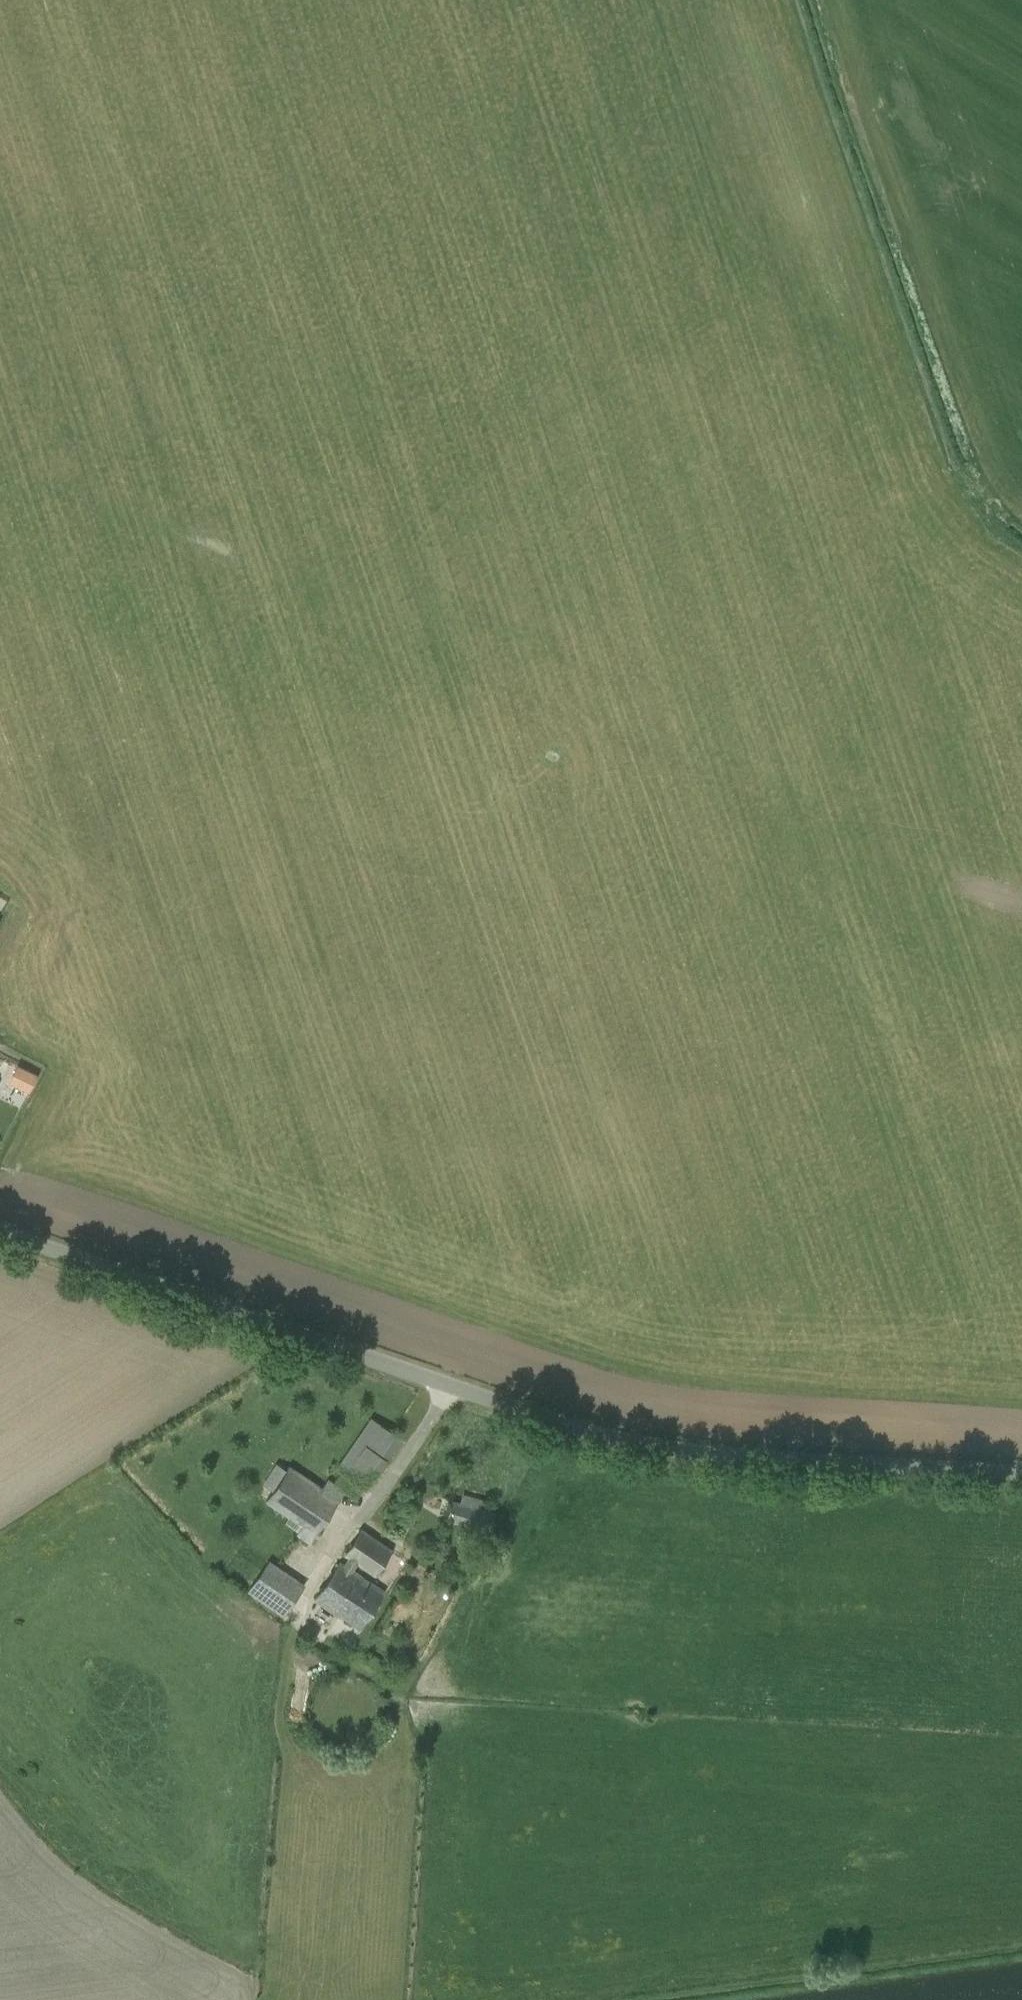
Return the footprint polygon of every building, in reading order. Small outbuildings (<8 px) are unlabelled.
[(14,1063),(6,1080),(28,1090),(36,1072),(14,1063)] [(370,1417),(335,1468),(365,1488),(401,1437),(370,1417)] [(288,1465),(265,1500),(302,1525),(297,1533),(310,1543),(345,1490),(328,1478),(321,1487),(288,1465)] [(494,1512),(453,1500),(448,1519),(488,1530),(494,1512)] [(361,1529),(345,1554),(374,1575),(391,1550),(361,1529)] [(269,1560),(248,1591),(260,1599),(281,1568),(269,1560)] [(315,1598),(360,1628),(383,1592),(339,1562),(315,1598)]
